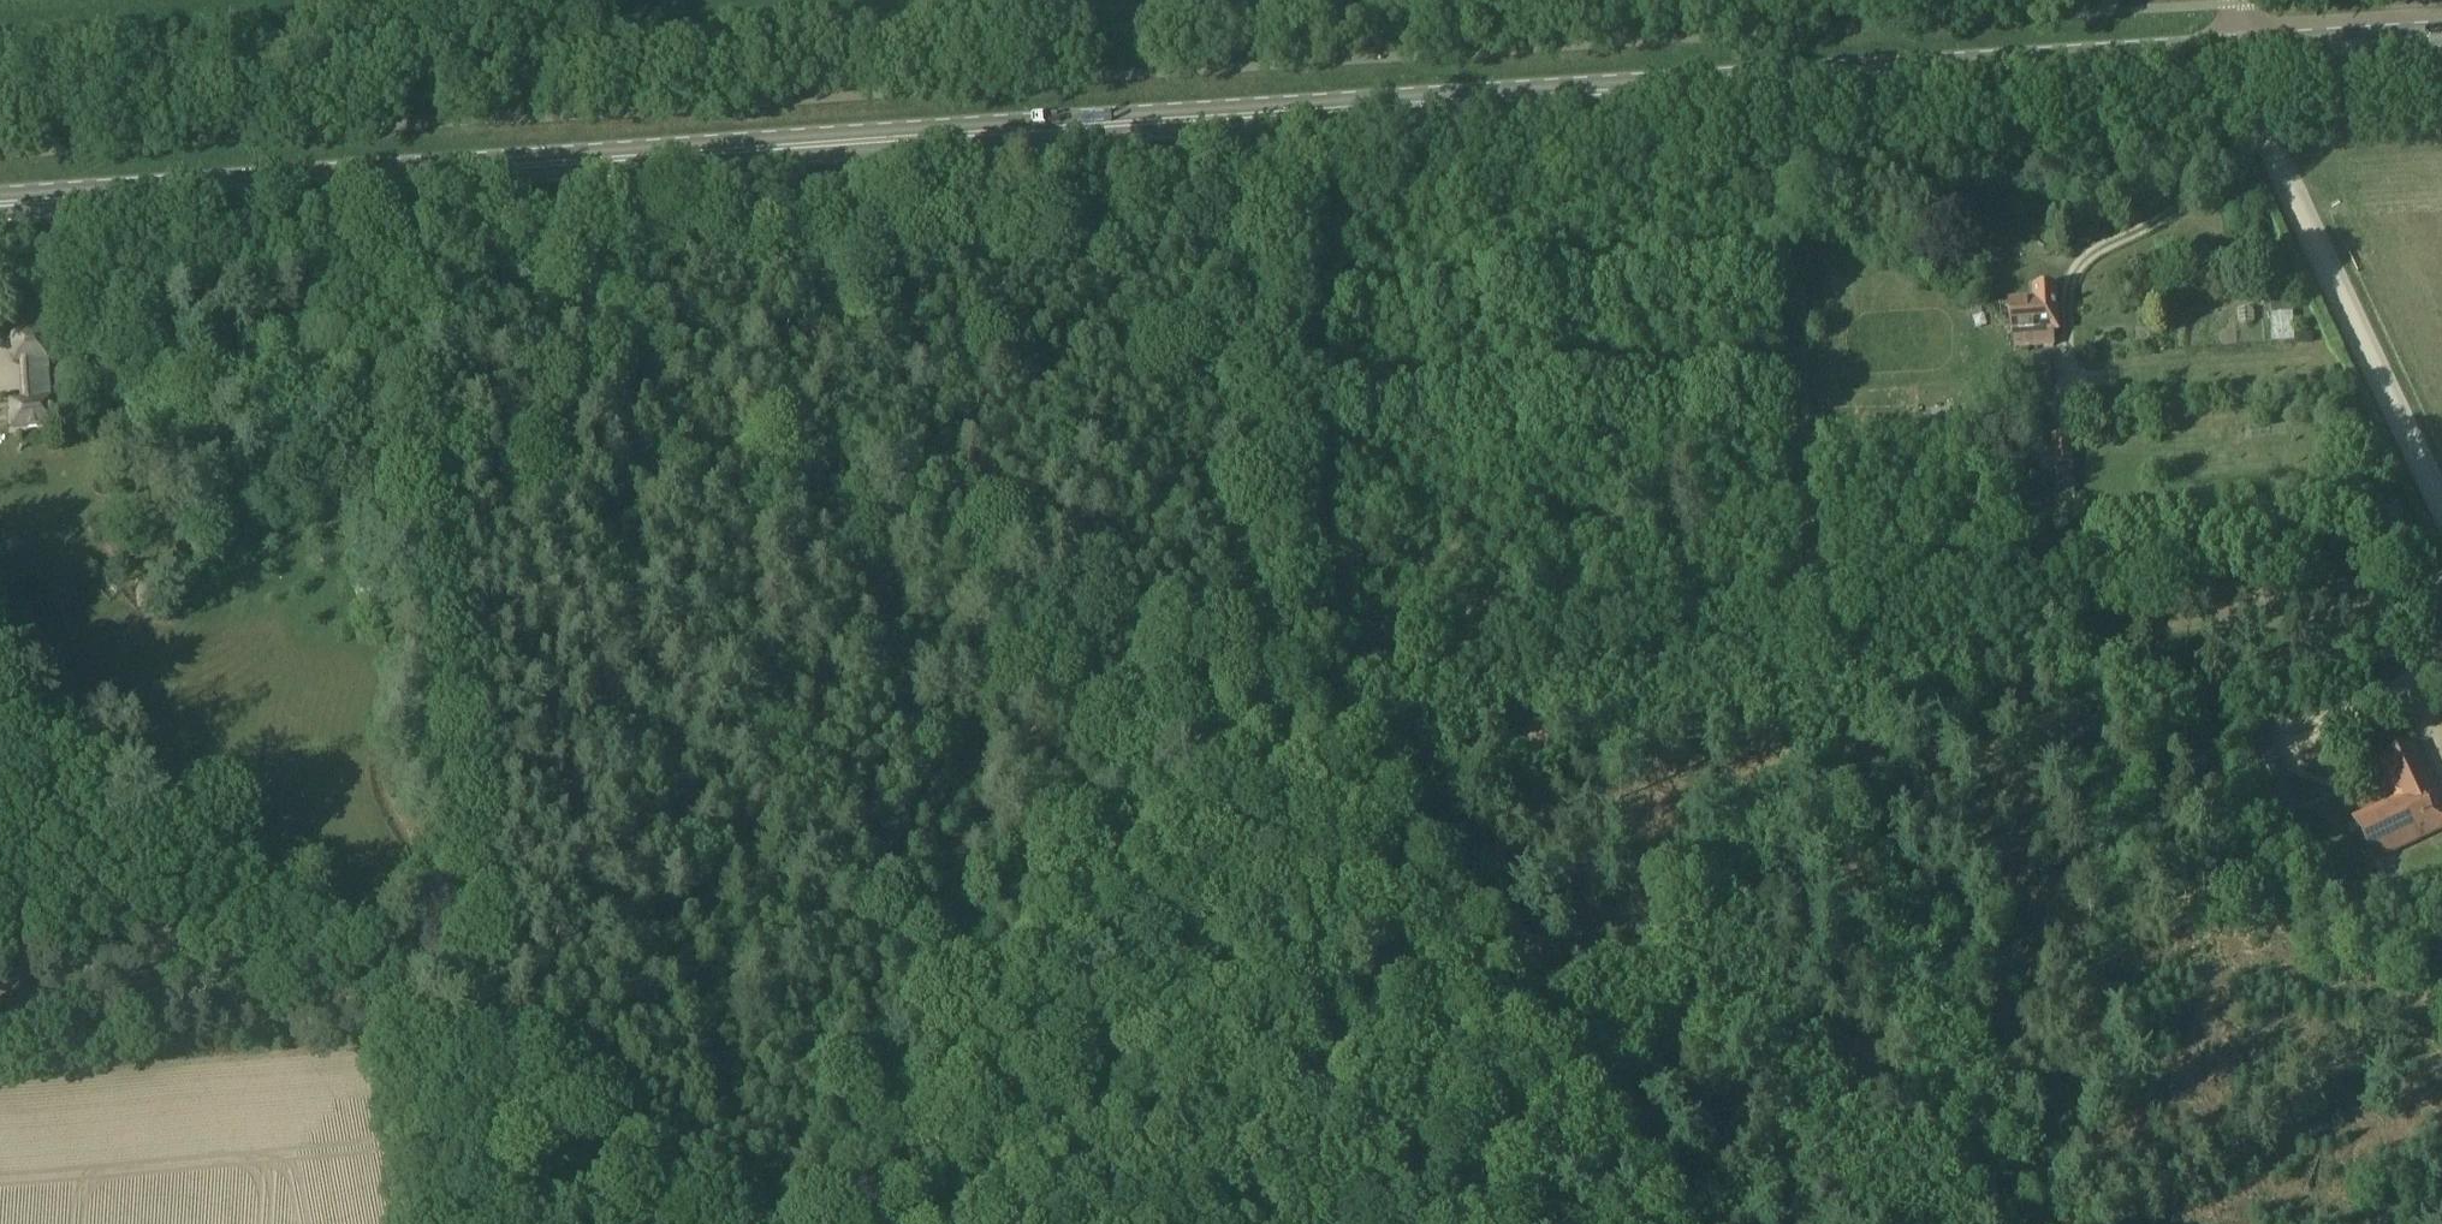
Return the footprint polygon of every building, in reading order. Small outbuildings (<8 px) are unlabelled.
[(2036,304),(2012,306),(2013,335),(2022,334),(2023,349),(2053,347),(2052,332),(2057,331),(2055,291),(2035,292),(2036,304)] [(16,364),(23,364),(47,362),(52,362),(50,329),(14,331),(16,364)] [(1995,366),(1997,387),(2052,384),(2050,354),(2037,355),(2038,364),(1995,366)] [(56,431),(54,400),(8,402),(10,434),(56,431)] [(1951,412),(1927,413),(1927,429),(1952,427),(1951,412)] [(2054,469),(2057,469),(2057,484),(2073,483),(2073,467),(2075,467),(2073,435),(2051,436),(2054,469)] [(2396,799),(2386,804),(2406,847),(2441,830),(2441,798),(2417,745),(2379,762),(2396,799)] [(2406,847),(2386,804),(2355,818),(2375,861),(2406,847)]
